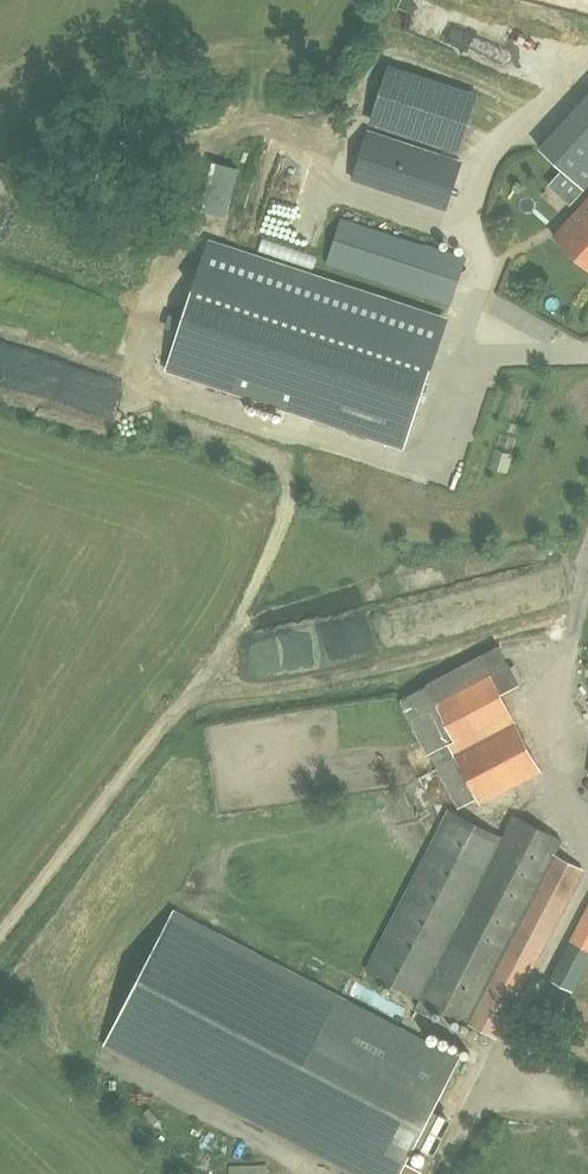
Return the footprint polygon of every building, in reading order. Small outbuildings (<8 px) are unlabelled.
[(369,132),(354,177),(445,207),(460,162),(369,132)] [(554,234),(587,265),(587,197),(554,234)] [(343,215),(327,262),(449,303),(464,256),(343,215)] [(188,295),(166,362),(314,412),(402,442),(425,374),(443,320),(206,241),(188,295)] [(520,682),(500,644),(400,696),(430,753),(433,751),(461,806),(478,797),(479,800),(540,768),(501,692),(520,682)] [(369,968),(437,1002),(499,1034),(583,871),(554,856),(562,840),(515,815),(500,844),(447,817),(369,968)] [(570,940),(587,949),(587,906),(570,940)] [(349,1173),(398,1173),(458,1058),(235,942),(172,910),(101,1046),(349,1173)]
